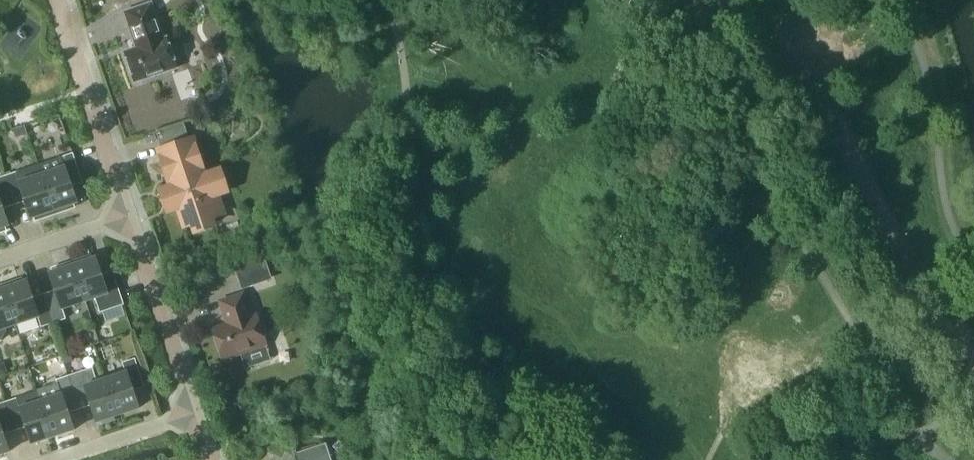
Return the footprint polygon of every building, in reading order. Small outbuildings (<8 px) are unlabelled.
[(137,47),(125,51),(135,82),(177,67),(166,37),(163,38),(151,3),(125,12),(137,47)] [(38,121),(25,125),(28,134),(41,130),(38,121)] [(185,225),(218,214),(211,195),(226,190),(220,171),(205,176),(192,139),(160,150),(173,187),(166,189),(172,208),(179,206),(185,225)] [(73,152),(39,164),(55,213),(72,207),(71,204),(77,202),(69,179),(81,175),(73,152)] [(39,164),(5,176),(12,198),(24,194),(31,217),(38,215),(39,219),(55,213),(39,164)] [(12,198),(5,176),(0,177),(0,231),(3,230),(2,227),(9,225),(1,202),(12,198)] [(263,253),(232,264),(241,289),(246,288),(266,281),(271,279),(263,253)] [(88,256),(72,262),(85,301),(96,297),(100,312),(124,304),(115,276),(103,280),(96,257),(89,259),(88,256)] [(58,296),(46,299),(54,322),(66,318),(63,308),(85,301),(72,262),(55,267),(56,270),(50,272),(58,296)] [(42,326),(54,322),(46,299),(35,303),(27,280),(21,282),(19,279),(3,285),(16,324),(38,316),(42,326)] [(16,324),(3,285),(0,286),(0,340),(2,340),(7,330),(6,327),(16,324)] [(213,328),(223,359),(266,344),(256,314),(251,315),(244,293),(220,301),(228,323),(213,328)] [(126,372),(106,379),(118,414),(139,407),(131,384),(143,381),(135,358),(123,362),(126,372)] [(97,421),(118,414),(106,379),(97,381),(93,367),(69,375),(78,402),(89,398),(97,421)] [(58,384),(38,390),(53,436),(74,429),(66,406),(78,402),(69,375),(56,379),(58,384)] [(32,443),(53,436),(38,390),(5,401),(13,424),(24,420),(32,443)] [(5,401),(0,403),(0,454),(9,451),(1,427),(13,424),(5,401)] [(325,443),(293,454),(296,459),(331,459),(325,443)]
